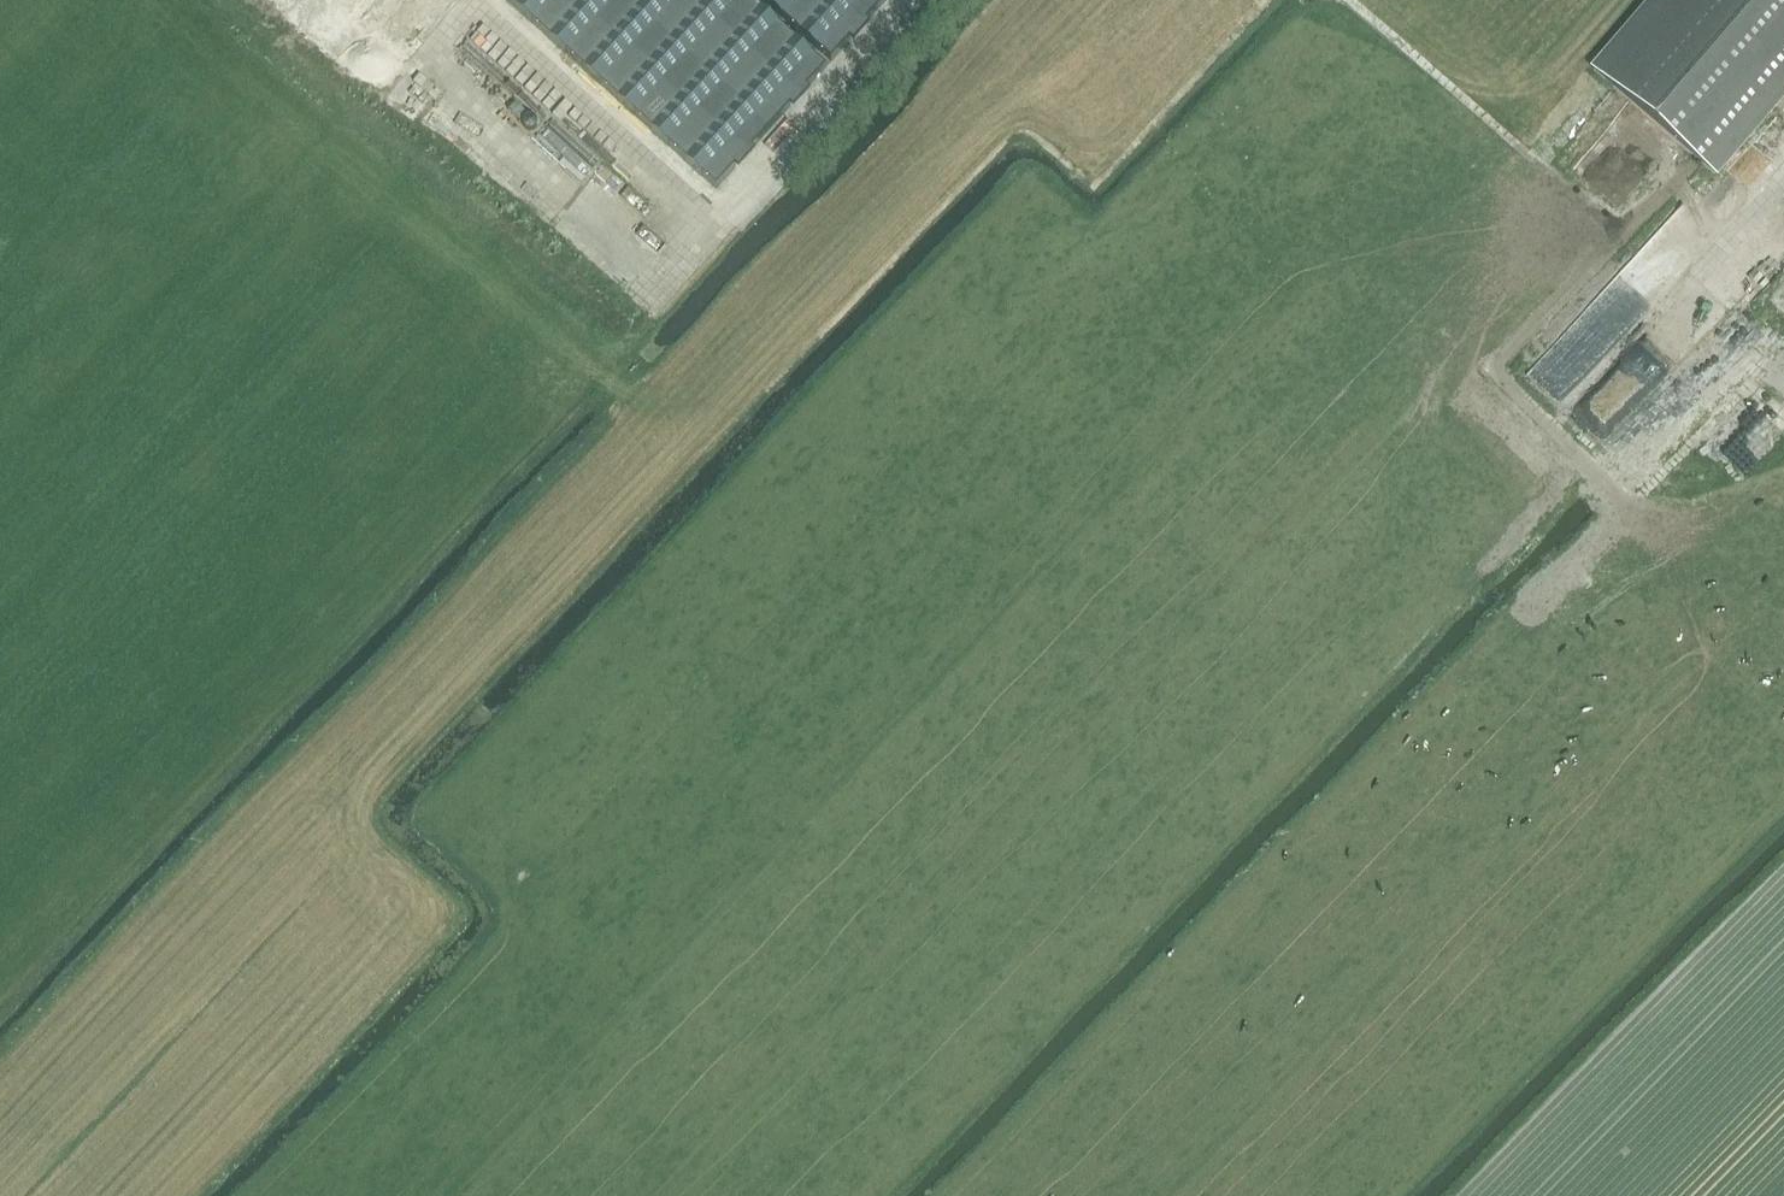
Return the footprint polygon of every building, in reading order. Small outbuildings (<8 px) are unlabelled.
[(825,67),(751,0),(508,0),(716,189),(735,169),(739,171),(755,152),(752,149),(790,108),(793,111),(810,92),(807,88),(825,67)] [(831,62),(850,41),(853,44),(871,25),(867,22),(886,0),(762,0),(831,62)] [(1718,176),(1783,99),(1783,0),(1647,0),(1590,66),(1718,176)]
